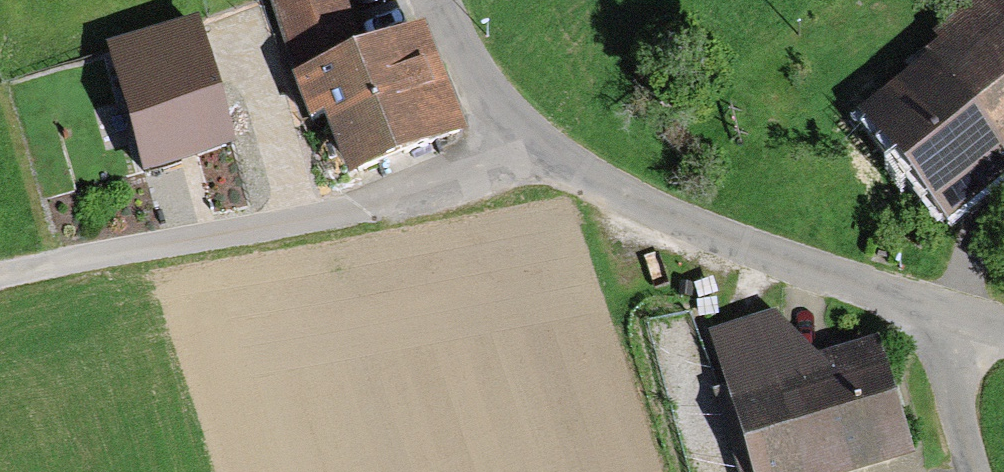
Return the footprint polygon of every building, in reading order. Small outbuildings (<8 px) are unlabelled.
[(267,1),(326,174),(433,137),(398,33),(348,50),(331,0),(271,0),(267,1)] [(868,124),(937,211),(1003,158),(1003,15),(868,124)] [(192,36),(110,59),(140,166),(223,143),(192,36)] [(705,349),(743,471),(843,471),(907,452),(878,359),(782,389),(763,331),(705,349)]
